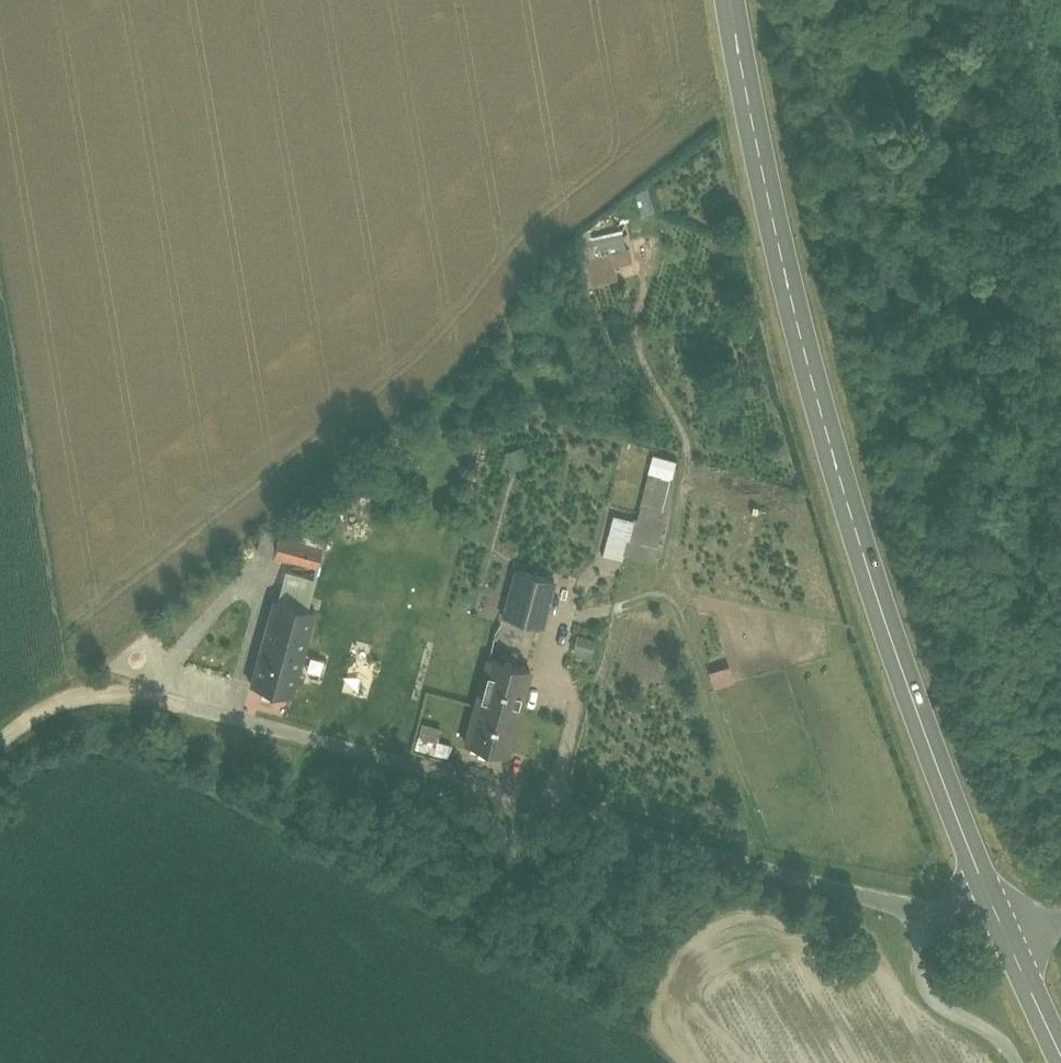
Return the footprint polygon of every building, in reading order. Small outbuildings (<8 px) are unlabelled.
[(611,192),(595,205),(601,213),(617,200),(611,192)] [(625,235),(582,248),(589,272),(633,260),(625,235)] [(520,444),(502,450),(508,468),(526,462),(520,444)] [(636,510),(610,503),(600,544),(620,549),(622,544),(653,552),(661,520),(635,513),(636,510)] [(280,548),(244,671),(290,684),(315,596),(305,594),(326,523),(285,511),(281,525),(275,523),(269,545),(280,548)] [(542,615),(553,568),(509,558),(503,581),(498,605),(542,615)] [(507,753),(531,668),(490,657),(466,742),(507,753)] [(429,749),(434,726),(420,723),(414,745),(429,749)]
